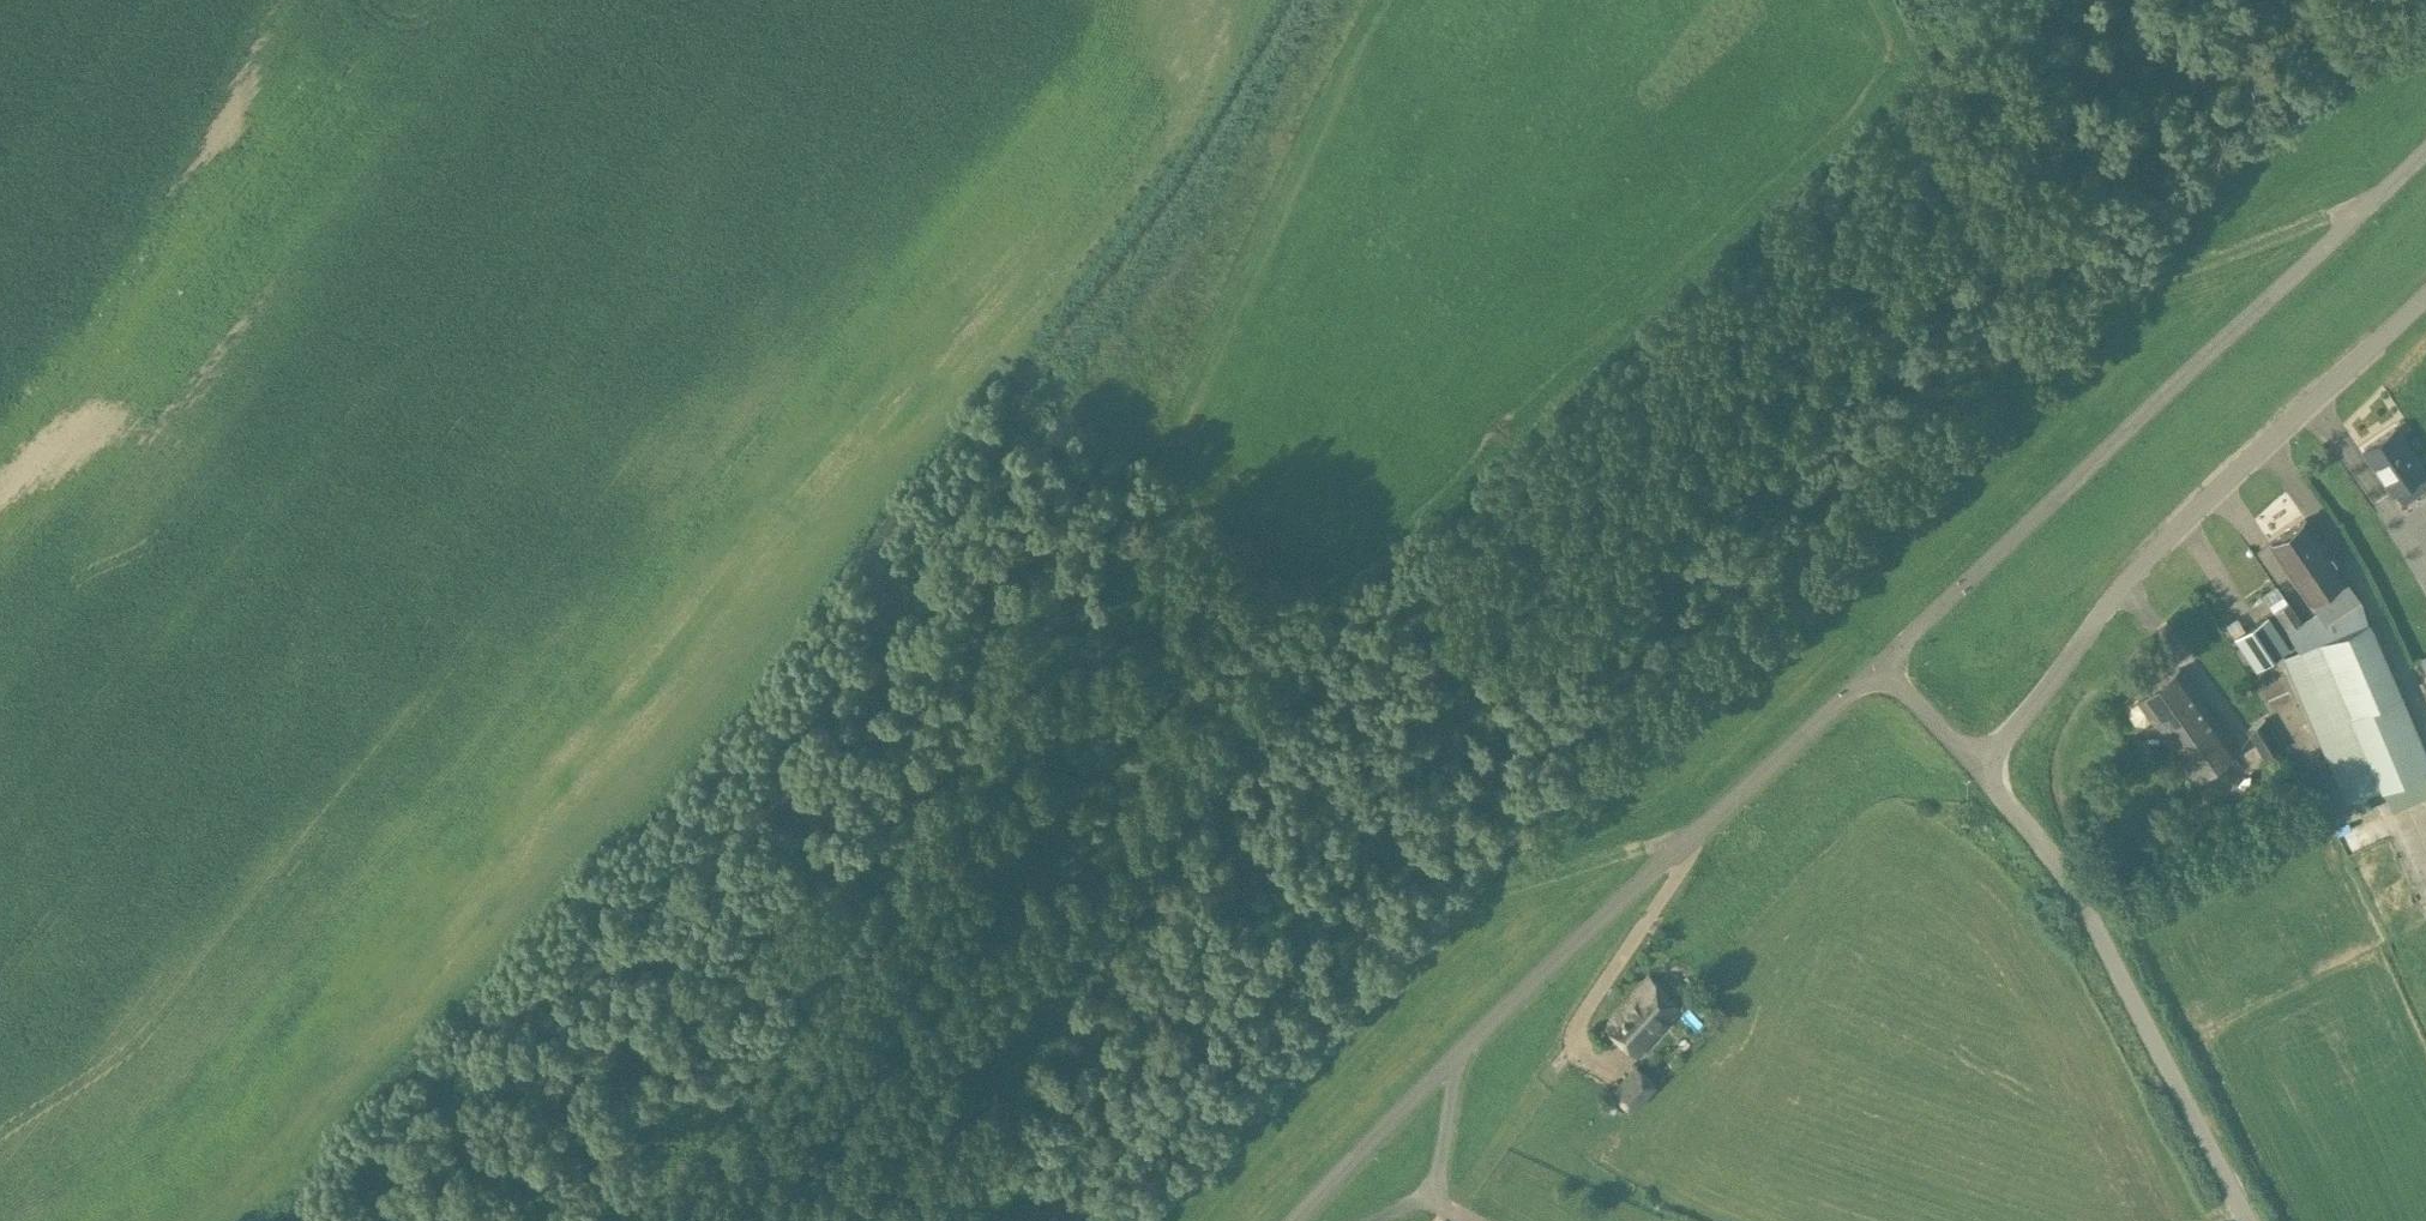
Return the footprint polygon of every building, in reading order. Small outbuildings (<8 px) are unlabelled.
[(2424,471),(2394,427),(2363,448),(2393,492),(2424,471)] [(2296,582),(2333,558),(2305,518),(2269,543),(2296,582)] [(2287,633),(2299,650),(2282,657),(2330,769),(2310,778),(2331,826),(2372,809),(2367,794),(2380,788),(2381,790),(2383,790),(2392,809),(2425,794),(2425,751),(2402,695),(2401,695),(2369,620),(2367,621),(2361,600),(2345,578),(2346,577),(2333,558),(2296,582),(2309,602),(2310,602),(2317,611),(2303,621),(2287,633)] [(2287,633),(2303,621),(2289,600),(2277,585),(2261,597),(2272,612),(2286,633),(2287,633)] [(2290,647),(2268,614),(2245,630),(2236,618),(2226,625),(2256,670),(2290,647)] [(2237,749),(2178,668),(2137,699),(2138,700),(2131,705),(2129,715),(2135,723),(2144,724),(2151,719),(2196,779),(2237,749)] [(2284,747),(2266,717),(2247,729),(2264,759),(2284,747)] [(1680,1008),(1648,979),(1605,1025),(1637,1055),(1680,1008)] [(1658,1085),(1635,1063),(1610,1089),(1633,1110),(1658,1085)]
